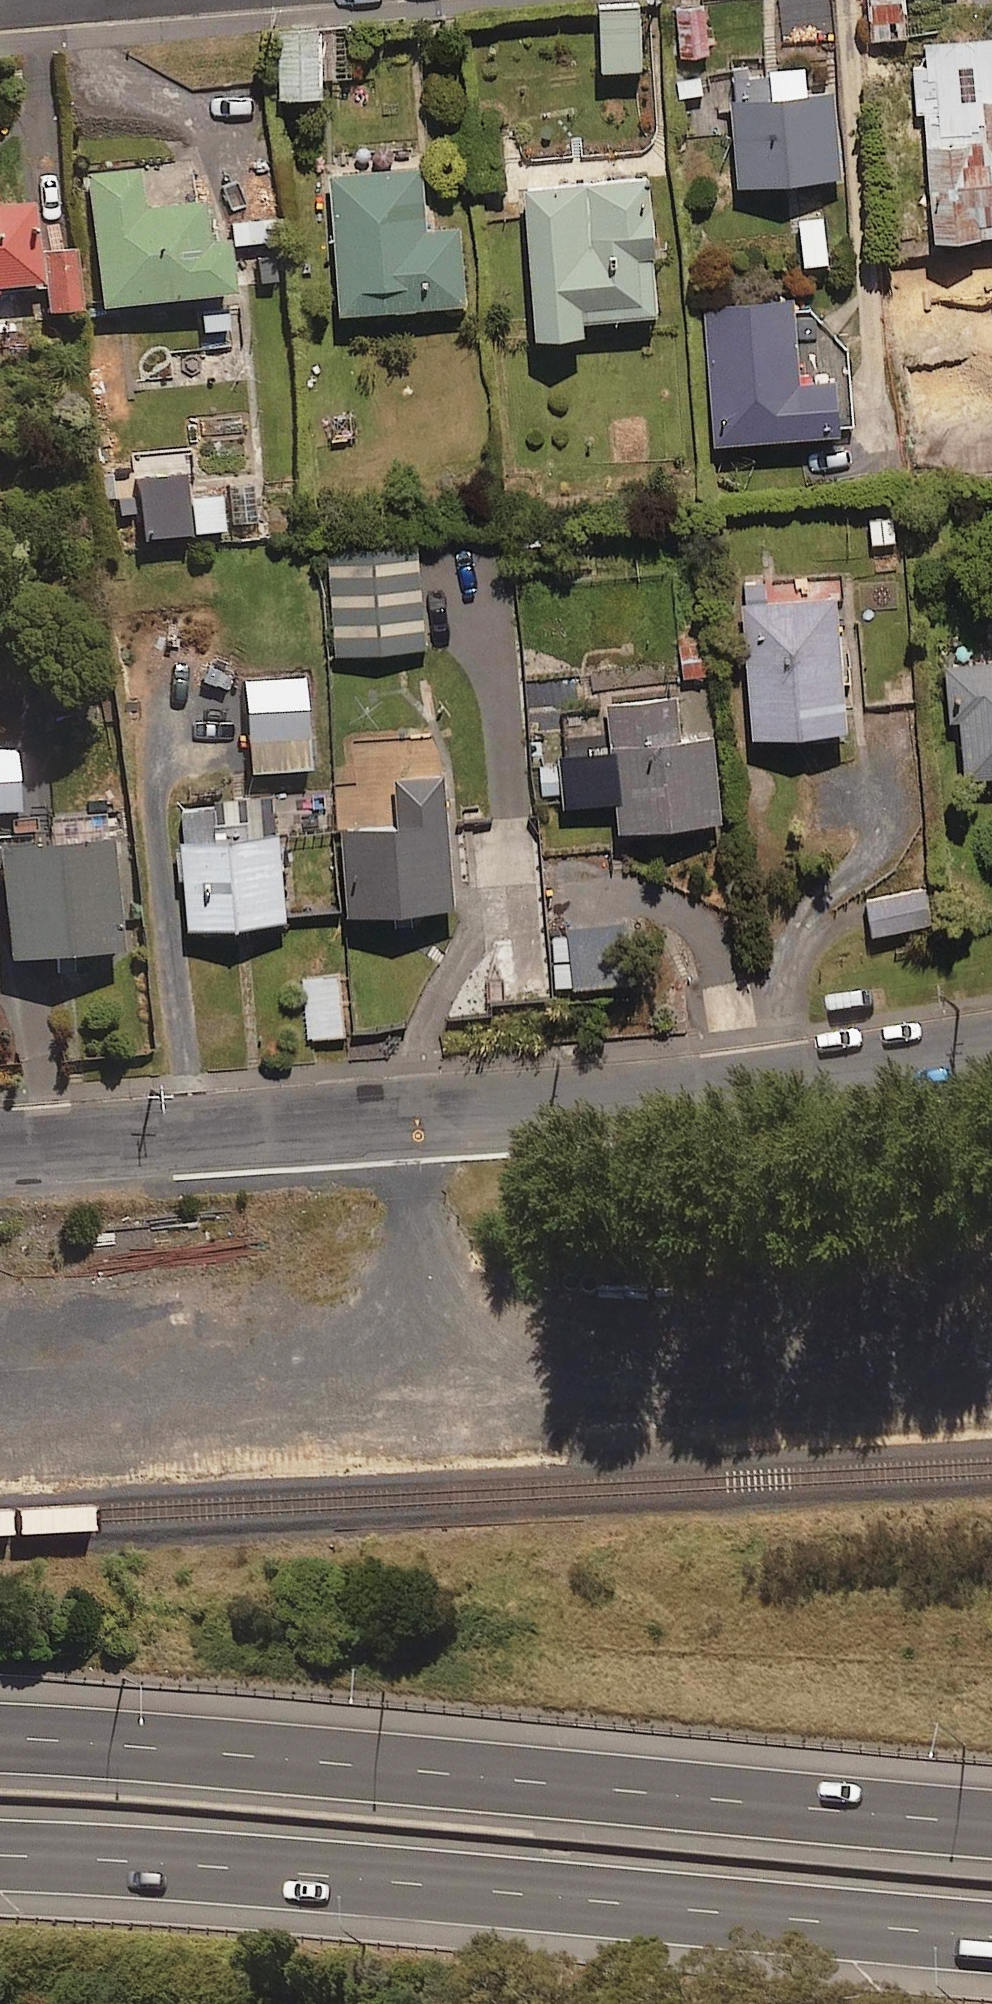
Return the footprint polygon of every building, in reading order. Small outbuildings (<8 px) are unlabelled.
[(875,43),(908,41),(905,0),(872,0),(875,43)] [(640,3),(598,5),(601,74),(644,72),(640,3)] [(713,60),(708,8),(677,12),(683,63),(713,60)] [(323,30),(275,31),(277,107),(325,106),(323,30)] [(912,70),(916,116),(924,116),(936,247),(991,242),(991,38),(925,44),(927,68),(912,70)] [(806,70),(772,73),(771,63),(730,67),(742,193),(844,183),(836,97),(808,100),(806,70)] [(94,172),(105,308),(237,297),(233,242),(211,244),(208,204),(147,209),(144,168),(94,172)] [(472,310),(467,230),(428,233),(424,172),(333,177),(342,318),(472,310)] [(587,327),(664,321),(654,182),(526,192),(538,347),(588,343),(587,327)] [(50,286),(52,314),(86,311),(80,247),(41,250),(37,203),(0,206),(0,290),(50,286)] [(824,220),(801,223),(806,268),(829,266),(824,220)] [(846,439),(842,382),(802,385),(796,304),(708,311),(718,449),(846,439)] [(145,539),(194,535),(188,476),(140,481),(145,539)] [(195,499),(199,534),(228,531),(223,496),(195,499)] [(424,561),(334,565),(338,657),(428,654),(424,561)] [(849,738),(839,584),(815,585),(816,601),(795,602),(793,581),(744,584),(755,745),(849,738)] [(964,782),(991,780),(991,664),(945,670),(949,725),(959,724),(964,782)] [(308,674),(240,680),(248,777),(316,772),(308,674)] [(622,839),(722,828),(713,741),(683,745),(678,701),(609,708),(614,754),(540,763),(544,798),(567,796),(569,813),(619,807),(622,839)] [(0,750),(0,815),(19,813),(15,749),(0,750)] [(399,829),(343,833),(350,923),(457,916),(447,782),(396,785),(399,829)] [(250,840),(248,821),(219,823),(218,807),(181,809),(189,933),(287,927),(281,838),(250,840)] [(2,849),(11,959),(127,951),(116,840),(2,849)] [(933,928),(926,891),(868,901),(874,938),(933,928)] [(631,927),(552,933),(557,993),(636,986),(631,927)] [(349,1039),(344,973),(301,975),(306,1041),(349,1039)]
